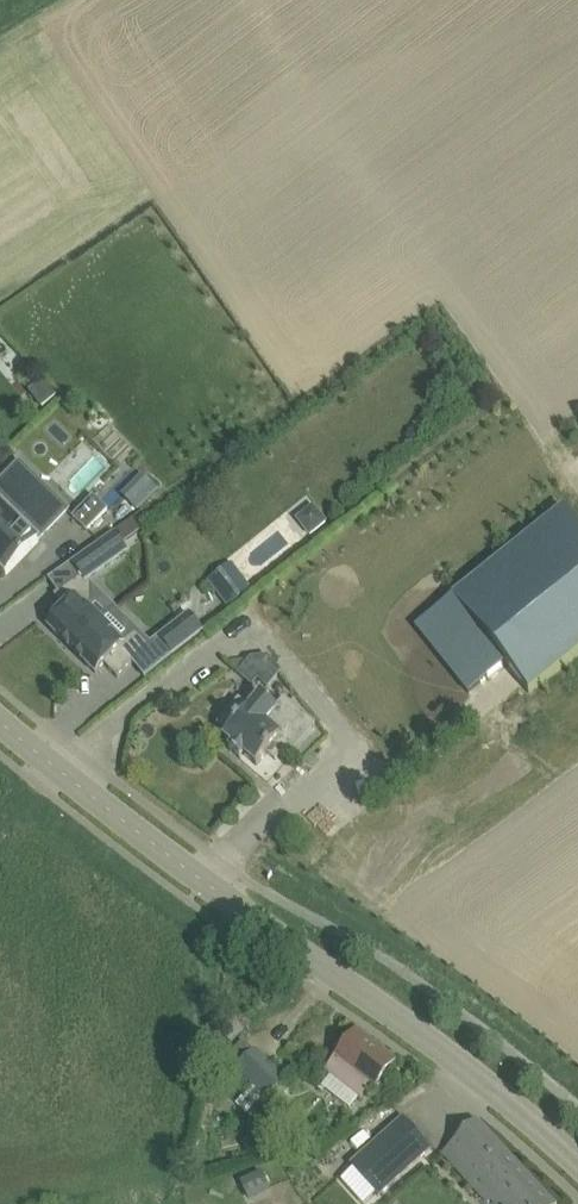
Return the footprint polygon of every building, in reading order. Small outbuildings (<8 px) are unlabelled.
[(58,396),(45,380),(30,392),(42,408),(58,396)] [(7,576),(39,542),(38,541),(68,510),(20,464),(0,485),(0,569),(7,576)] [(138,509),(160,489),(144,472),(122,492),(138,509)] [(93,497),(74,517),(87,530),(107,510),(93,497)] [(311,536),(329,522),(314,504),(296,519),(311,536)] [(507,662),(531,691),(577,653),(577,526),(563,508),(454,596),(507,662)] [(135,517),(118,529),(125,540),(143,528),(135,517)] [(112,534),(83,554),(94,570),(123,549),(112,534)] [(232,564),(209,582),(228,607),(251,589),(232,564)] [(70,647),(73,650),(101,620),(87,607),(92,602),(92,584),(83,575),(56,596),(68,608),(49,626),(62,640),(61,641),(69,648),(70,647)] [(101,621),(73,650),(76,653),(74,654),(82,661),(83,660),(96,673),(105,665),(118,678),(149,646),(136,633),(124,643),(102,622),(117,609),(116,608),(101,620),(101,621)] [(160,638),(173,655),(203,632),(190,615),(160,638)] [(269,689),(283,673),(269,656),(251,658),(249,661),(241,671),(238,675),(253,687),(259,681),(269,689)] [(235,725),(224,737),(234,746),(230,750),(241,759),(245,755),(257,765),(268,752),(276,759),(288,746),(295,751),(316,726),(285,700),(278,708),(262,695),(250,709),(240,701),(226,717),(235,725)] [(328,1070),(363,1097),(372,1085),(376,1088),(395,1063),(357,1033),(342,1052),(328,1070)] [(267,1099),(287,1078),(258,1051),(238,1071),(237,1071),(220,1089),(251,1118),(268,1100),(267,1099)] [(403,1119),(341,1180),(364,1203),(376,1192),(379,1196),(430,1147),(403,1119)] [(489,1202),(496,1195),(504,1203),(555,1203),(478,1122),(444,1153),(489,1202)] [(240,1168),(245,1186),(317,1164),(311,1146),(240,1168)]
